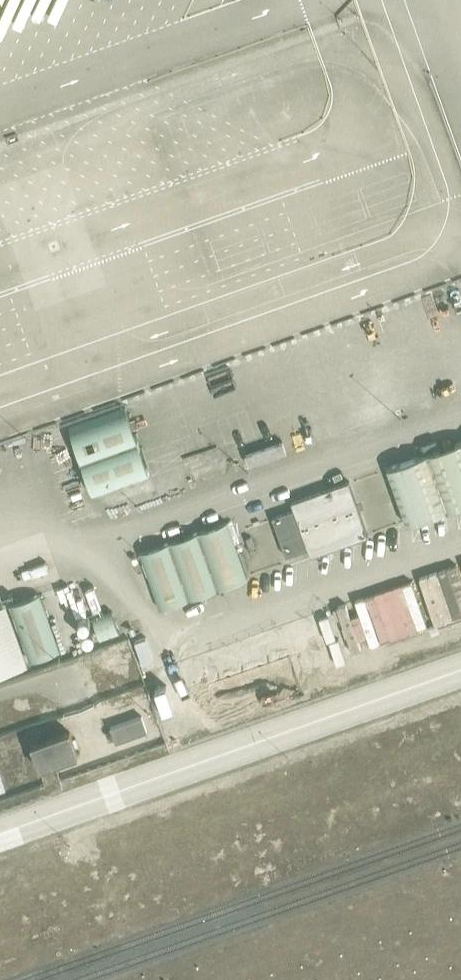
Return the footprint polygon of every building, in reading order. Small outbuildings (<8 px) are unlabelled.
[(125,407),(68,426),(92,497),(149,476),(125,407)] [(386,469),(406,526),(460,506),(460,443),(386,469)] [(237,458),(192,468),(194,479),(240,469),(237,458)] [(168,472),(121,489),(129,512),(176,495),(168,472)] [(293,509),(270,517),(285,559),(308,551),(310,558),(370,537),(350,480),(290,502),(293,509)] [(226,523),(139,554),(159,611),(247,579),(226,523)] [(421,569),(421,587),(460,587),(460,570),(421,569)] [(39,595),(8,606),(29,664),(59,652),(39,595)] [(0,606),(0,675),(26,666),(5,604),(0,606)] [(263,651),(154,688),(172,742),(281,705),(263,651)] [(110,727),(115,742),(147,731),(141,716),(110,727)] [(31,746),(39,770),(55,764),(78,756),(69,732),(31,746)]
